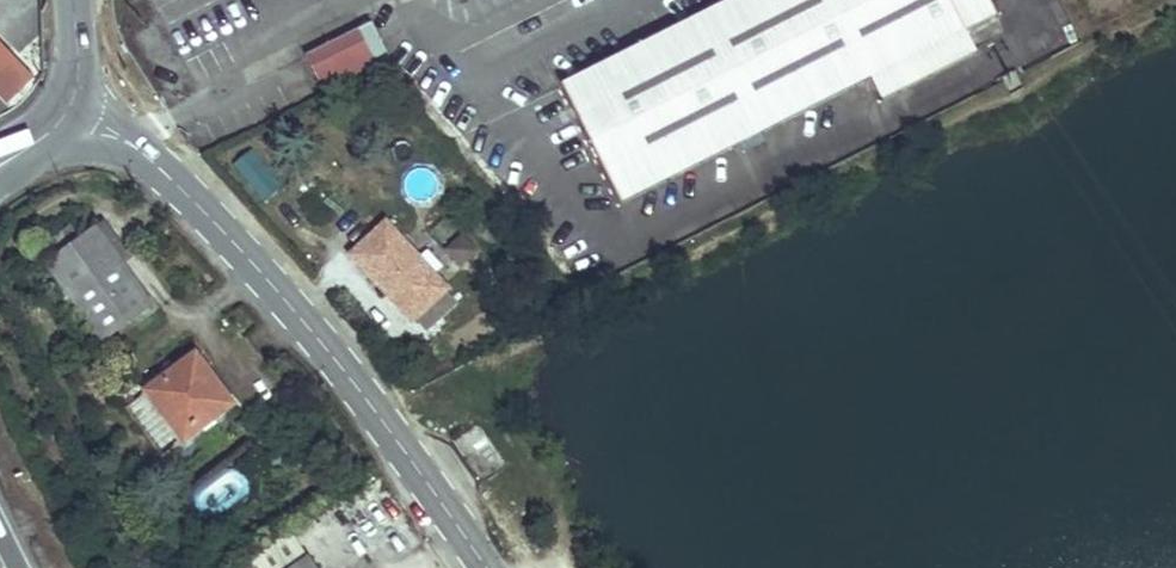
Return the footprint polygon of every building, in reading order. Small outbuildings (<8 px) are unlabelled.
[(850,64),(944,17),(976,1),(976,0),(683,0),(541,72),(601,190),(850,64)] [(861,86),(955,39),(944,17),(850,64),(861,86)] [(327,90),(390,57),(372,23),(309,56),(327,90)] [(10,104),(35,79),(0,42),(0,94),(10,104)] [(128,267),(103,236),(97,240),(86,225),(55,248),(69,268),(55,279),(103,342),(117,333),(119,335),(164,303),(133,264),(128,267)] [(445,288),(390,225),(351,258),(404,321),(445,288)] [(103,236),(128,267),(133,264),(109,233),(103,236)] [(231,408),(192,359),(146,393),(185,444),(231,408)]
